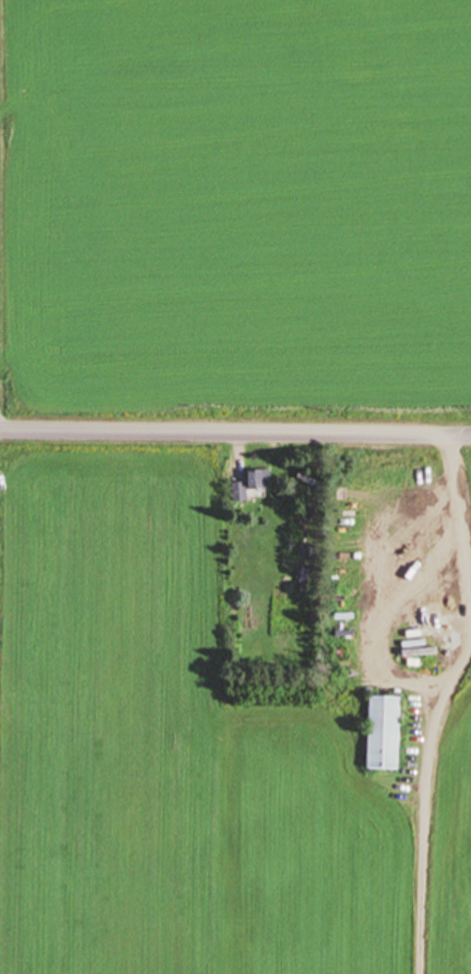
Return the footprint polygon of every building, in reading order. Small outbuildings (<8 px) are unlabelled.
[(273,490),(273,471),(250,471),(250,491),(273,490)] [(405,696),(373,696),(372,769),(404,770),(405,696)]
